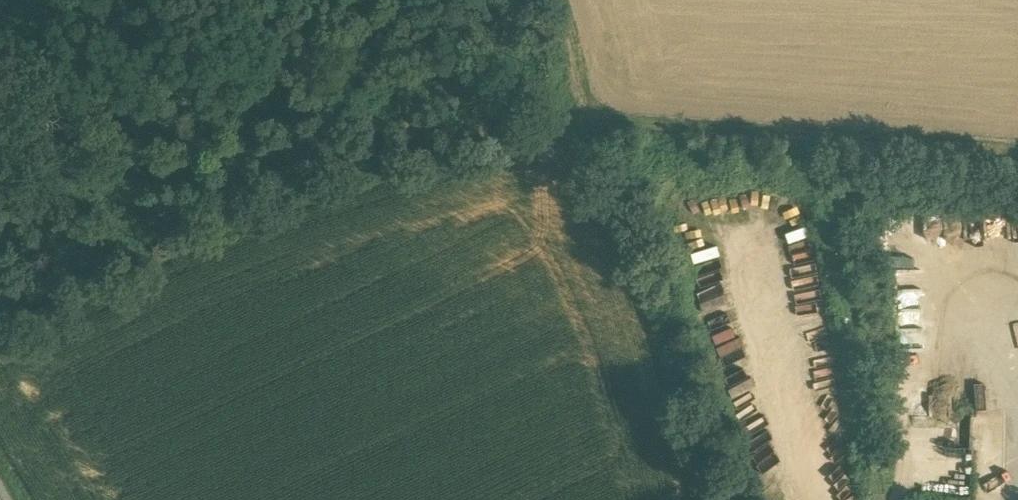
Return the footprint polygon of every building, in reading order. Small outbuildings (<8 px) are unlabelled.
[(751,474),(758,483),(779,468),(772,459),(751,474)] [(764,486),(753,499),(783,499),(764,486)]
